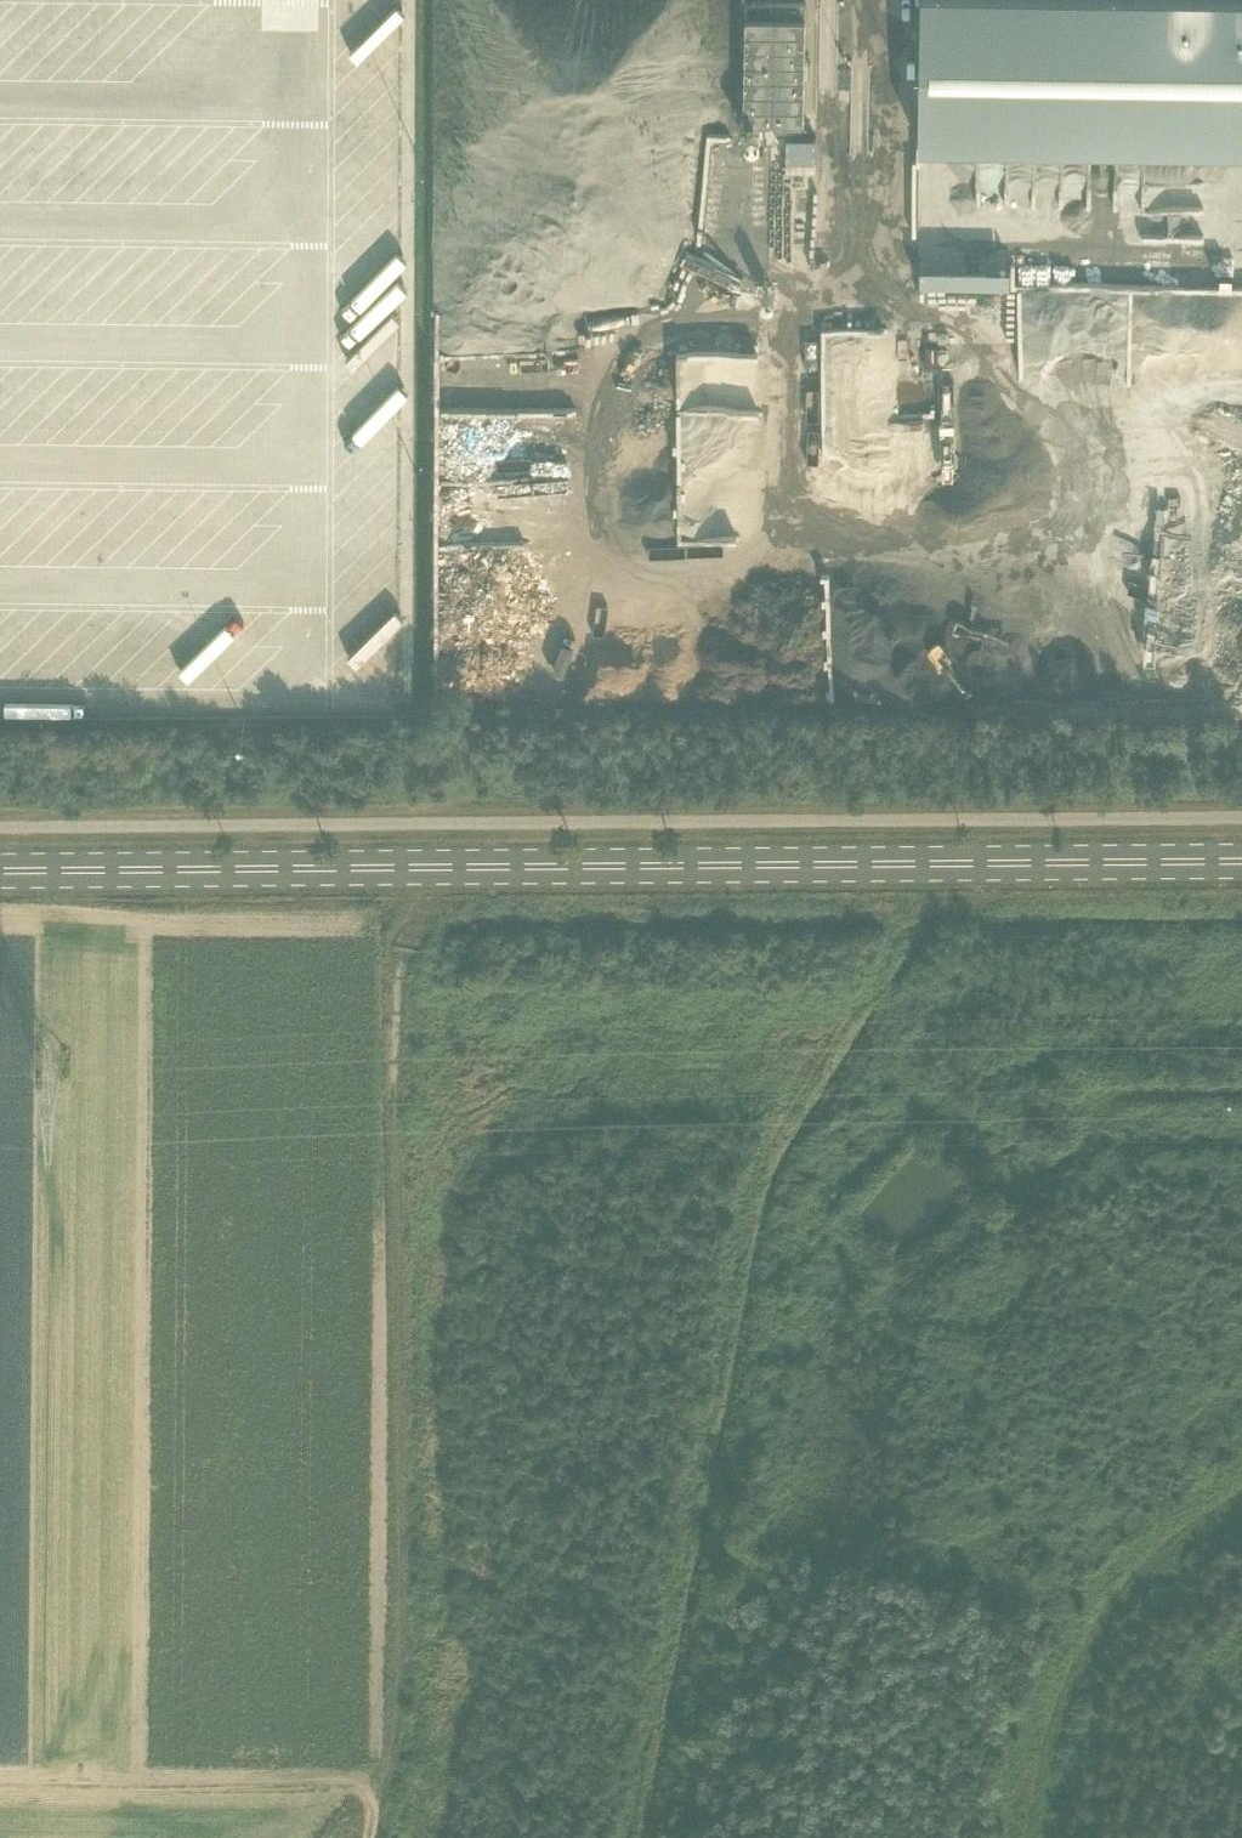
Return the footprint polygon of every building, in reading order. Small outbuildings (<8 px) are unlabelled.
[(750,108),(810,109),(811,0),(752,0),(750,108)] [(920,148),(1241,153),(1241,0),(922,0),(920,148)]
